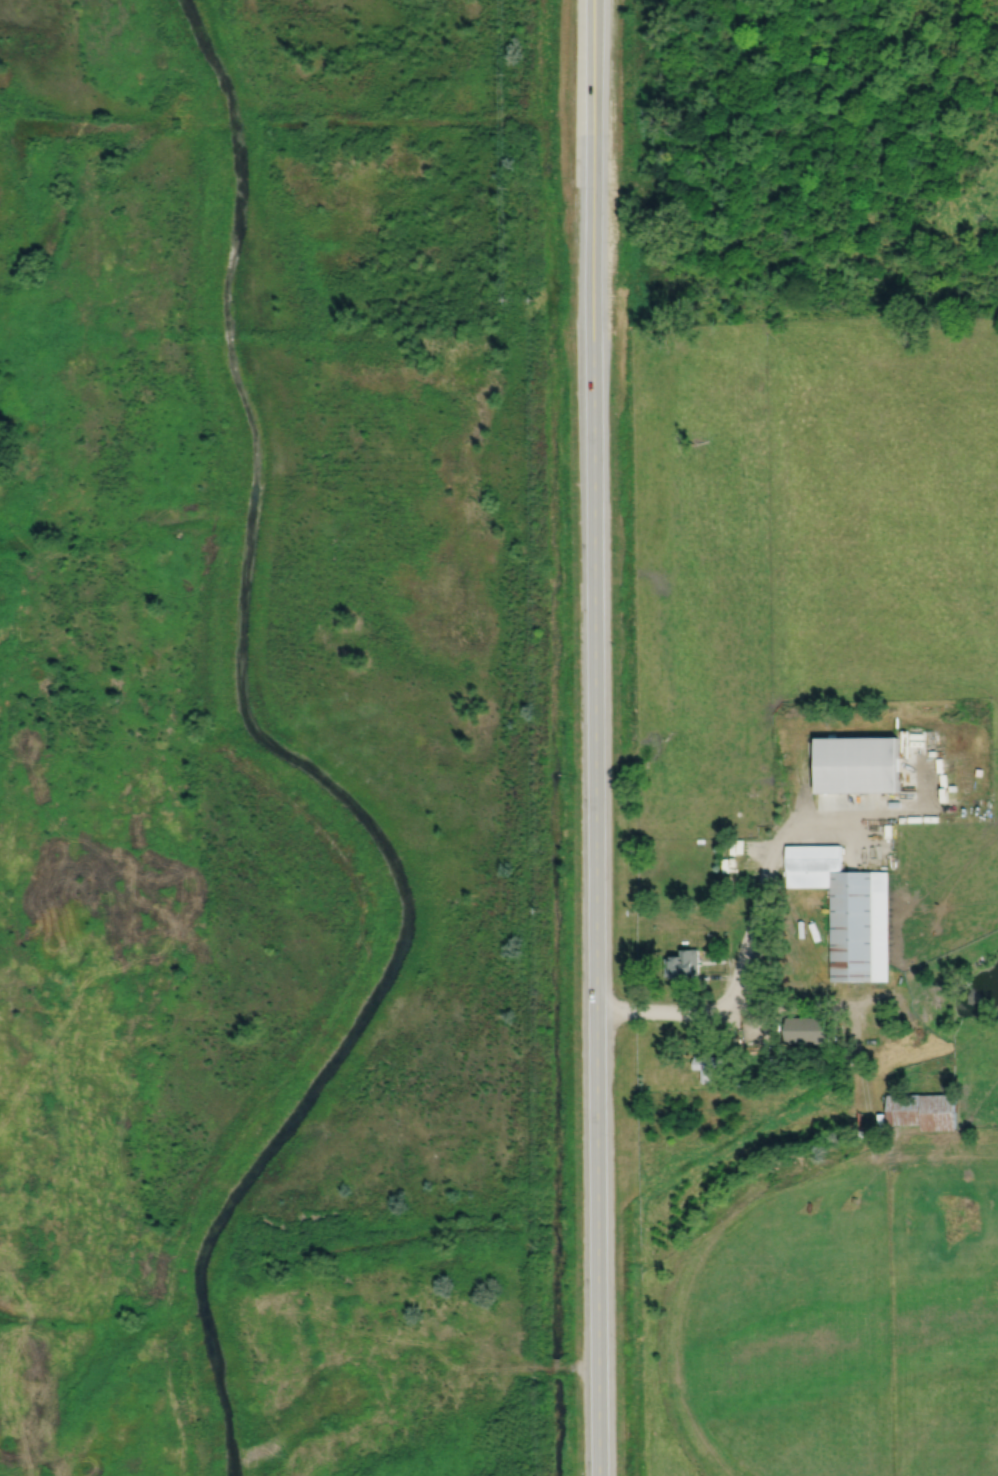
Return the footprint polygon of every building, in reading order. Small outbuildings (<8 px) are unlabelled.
[(816,737),(817,791),(900,790),(899,736),(816,737)] [(831,886),(788,886),(788,844),(842,845),(842,871),(831,870),(831,886)] [(831,978),(887,978),(887,871),(842,871),(831,870),(831,886),(831,978)] [(665,958),(665,976),(671,975),(672,978),(694,978),(693,973),(699,973),(699,949),(681,949),(681,956),(671,956),(671,957),(665,958)] [(785,1014),(785,1040),(827,1040),(827,1008),(819,1008),(819,1014),(785,1014)] [(692,1057),(692,1067),(700,1067),(700,1080),(709,1080),(709,1065),(718,1065),(718,1060),(722,1060),(722,1055),(701,1055),(701,1057),(700,1057),(700,1055),(694,1055),(694,1057),(692,1057)] [(886,1093),(887,1123),(921,1122),(921,1092),(886,1093)] [(921,1092),(955,1092),(955,1128),(922,1128),(921,1122),(921,1092)]
